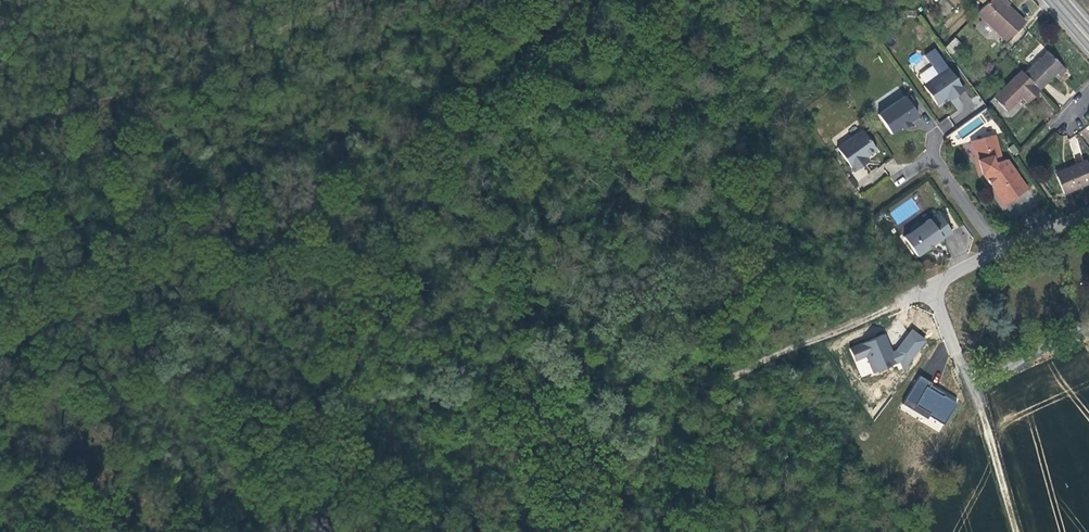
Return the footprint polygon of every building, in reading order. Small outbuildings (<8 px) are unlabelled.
[(989,9),(997,0),(980,0),(989,9)] [(989,9),(982,16),(1013,45),(1028,28),(1017,16),(1018,15),(1013,9),(1013,8),(1005,0),(997,0),(989,9)] [(1030,26),(1018,15),(1017,16),(1028,28),(1030,26)] [(956,37),(945,47),(952,55),(963,46),(956,37)] [(930,89),(928,90),(942,109),(953,101),(958,97),(960,101),(970,94),(938,52),(929,59),(943,79),(930,89)] [(913,65),(922,60),(918,53),(909,58),(913,65)] [(1054,54),(1030,78),(1045,94),(1063,77),(1066,80),(1072,73),(1054,54)] [(923,80),(930,89),(943,79),(937,70),(923,80)] [(1045,94),(1030,78),(1027,75),(1000,103),(1012,115),(1022,105),(1021,103),(1025,99),(1033,106),(1045,94)] [(923,122),(909,103),(883,122),(897,141),(906,134),(914,129),(923,122)] [(947,117),(938,124),(944,132),(954,125),(947,117)] [(962,135),(981,123),(978,118),(959,130),(962,135)] [(882,155),(868,135),(843,154),(860,177),(869,171),(866,167),(882,155)] [(1007,165),(999,137),(975,145),(980,161),(982,161),(986,177),(988,177),(996,188),(1011,208),(1033,192),(1012,162),(1007,165)] [(1075,172),(1076,174),(1062,180),(1070,198),(1088,189),(1088,166),(1075,172)] [(1076,174),(1075,172),(1061,178),(1062,180),(1076,174)] [(959,238),(946,218),(936,224),(935,223),(928,228),(924,227),(918,231),(917,237),(910,241),(923,260),(941,248),(949,243),(949,244),(959,238)] [(902,363),(905,370),(926,342),(913,332),(898,352),(902,363)] [(885,336),(851,350),(856,362),(868,357),(875,374),(897,365),(893,354),(888,343),(885,336)] [(897,365),(902,363),(898,352),(893,354),(897,365)] [(921,377),(903,406),(915,413),(918,408),(931,415),(930,418),(945,427),(958,405),(945,397),(944,398),(930,390),(932,387),(933,385),(921,377)] [(938,391),(932,387),(930,390),(944,398),(945,397),(946,395),(938,391)] [(928,421),(930,418),(931,415),(918,408),(915,413),(928,421)]
